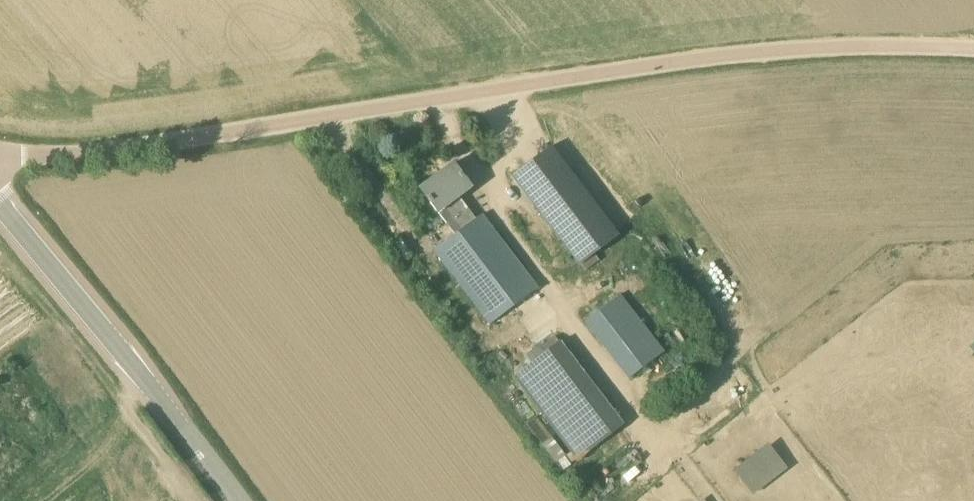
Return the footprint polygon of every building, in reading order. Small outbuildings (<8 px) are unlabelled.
[(550,146),(512,175),(579,265),(602,248),(618,236),(550,146)] [(481,214),(475,218),(459,196),(471,187),(453,163),(419,188),(454,235),(433,251),(489,325),(537,288),(481,214)] [(412,255),(400,239),(392,245),(404,261),(412,255)] [(619,292),(583,320),(628,379),(665,351),(619,292)] [(579,459),(623,425),(616,416),(560,342),(515,376),(572,450),(579,459)] [(786,467),(767,443),(733,469),(752,493),(786,467)]
